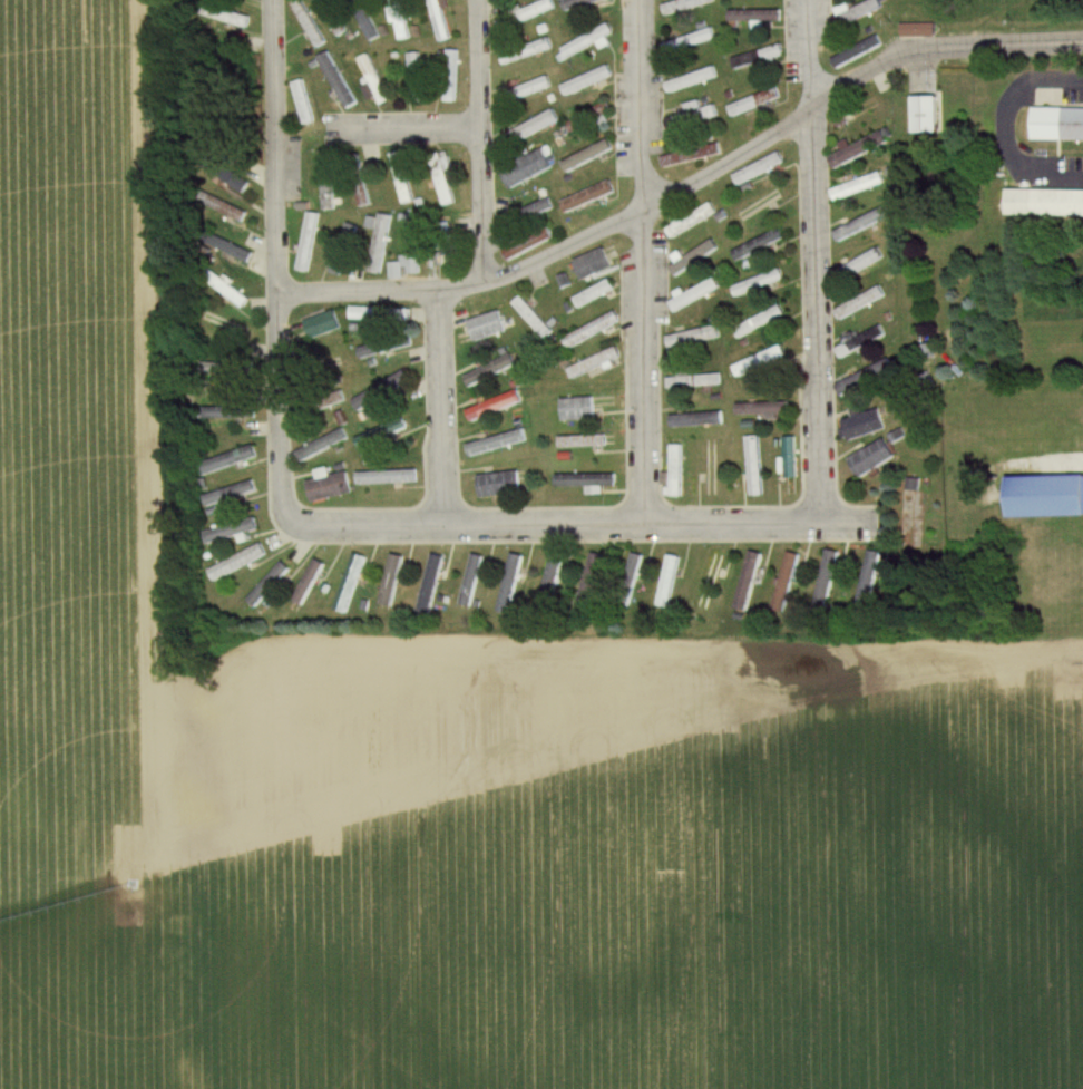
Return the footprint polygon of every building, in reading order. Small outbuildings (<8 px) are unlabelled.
[(330,0),(316,0),(337,38),(348,32),(330,0)] [(368,43),(380,37),(362,0),(347,0),(368,43)] [(398,41),(412,38),(403,0),(388,0),(398,41)] [(441,0),(428,0),(439,42),(450,39),(441,0)] [(553,0),(547,0),(526,8),(531,19),(556,9),(553,0)] [(565,11),(607,0),(562,0),(565,11)] [(717,0),(681,0),(663,5),(666,16),(717,1),(717,0)] [(878,0),(872,0),(833,17),(837,27),(881,8),(878,0)] [(212,19),(245,28),(249,16),(215,7),(212,19)] [(780,10),(727,10),(727,22),(780,22),(780,10)] [(514,15),(496,23),(500,32),(518,24),(514,15)] [(901,36),(935,36),(935,23),(901,23),(901,36)] [(615,33),(610,24),(564,48),(569,58),(615,33)] [(666,56),(717,37),(713,27),(663,46),(666,56)] [(831,58),(836,68),(883,46),(878,35),(831,58)] [(503,65),(554,50),(550,39),(500,54),(503,65)] [(731,57),(733,68),(785,58),(782,47),(731,57)] [(457,101),(457,51),(442,51),(442,101),(457,101)] [(316,58),(345,110),(357,103),(328,52),(316,58)] [(406,55),(411,105),(425,104),(420,53),(406,55)] [(357,61),(370,83),(363,87),(371,100),(376,97),(382,106),(393,99),(366,55),(357,61)] [(562,86),(567,97),(614,75),(610,65),(562,86)] [(666,82),(668,92),(719,79),(716,68),(666,82)] [(497,95),(501,106),(553,87),(549,77),(497,95)] [(316,122),(301,80),(290,84),(305,126),(316,122)] [(727,104),(730,116),(781,102),(778,89),(727,104)] [(941,133),(941,96),(915,96),(915,133),(941,133)] [(569,126),(575,135),(613,107),(607,99),(569,126)] [(687,104),(689,114),(665,120),(667,130),(719,118),(716,106),(703,109),(701,101),(687,104)] [(500,139),(506,150),(559,120),(553,109),(500,139)] [(1034,109),(1034,141),(1082,141),(1082,109),(1034,109)] [(835,171),(892,143),(885,128),(843,149),(844,152),(829,159),(835,171)] [(615,149),(610,139),(564,163),(569,173),(615,149)] [(553,168),(543,149),(498,171),(507,190),(553,168)] [(391,154),(400,205),(412,203),(402,152),(391,154)] [(785,162),(780,152),(731,176),(736,187),(785,162)] [(457,203),(442,155),(430,159),(444,207),(457,203)] [(322,210),(334,209),(332,157),(319,157),(322,210)] [(835,202),(886,184),(882,172),(831,191),(835,202)] [(561,203),(565,214),(616,193),(612,181),(561,203)] [(783,196),(777,187),(735,217),(742,226),(783,196)] [(1010,190),(1010,217),(1082,217),(1082,191),(1010,190)] [(219,212),(243,223),(248,212),(225,201),(219,212)] [(506,230),(555,215),(550,201),(501,216),(506,230)] [(666,229),(671,238),(718,212),(713,203),(666,229)] [(893,217),(888,206),(833,233),(838,243),(893,217)] [(312,271),(315,214),(303,213),(300,270),(312,271)] [(327,273),(341,277),(359,225),(346,220),(327,273)] [(389,224),(374,221),(365,271),(381,274),(389,224)] [(404,222),(404,275),(419,275),(419,222),(404,222)] [(732,249),(736,259),(785,240),(781,230),(732,249)] [(502,252),(506,260),(552,239),(549,231),(502,252)] [(454,268),(452,232),(437,233),(439,269),(454,268)] [(670,270),(678,279),(718,245),(711,236),(670,270)] [(250,263),(254,252),(217,239),(213,249),(250,263)] [(560,267),(565,278),(618,256),(613,245),(560,267)] [(888,256),(882,247),(852,264),(848,256),(839,262),(843,269),(832,276),(838,286),(888,256)] [(211,286),(245,308),(251,298),(218,276),(211,286)] [(574,300),(579,309),(615,289),(610,280),(574,300)] [(835,311),(841,321),(886,295),(880,285),(835,311)] [(553,332),(522,297),(513,305),(544,341),(553,332)] [(735,329),(740,339),(786,315),(781,305),(735,329)] [(407,308),(350,308),(350,320),(407,320),(407,308)] [(200,320),(251,341),(255,331),(204,310),(200,320)] [(305,321),(312,340),(342,329),(335,310),(305,321)] [(564,341),(570,351),(620,321),(615,311),(564,341)] [(466,322),(472,343),(506,333),(500,312),(466,322)] [(886,338),(880,324),(843,341),(845,345),(837,349),(841,358),(886,338)] [(722,338),(720,326),(667,336),(669,348),(722,338)] [(395,352),(392,341),(356,349),(359,360),(395,352)] [(788,359),(785,349),(734,364),(737,375),(788,359)] [(571,378),(620,361),(617,351),(567,368),(571,378)] [(517,366),(512,355),(463,377),(468,388),(517,366)] [(834,386),(839,398),(876,381),(875,379),(895,370),(890,360),(834,386)] [(412,382),(404,369),(352,401),(360,414),(412,382)] [(669,376),(669,387),(721,387),(721,376),(669,376)] [(523,403),(519,390),(464,410),(469,422),(523,403)] [(791,415),(791,404),(736,404),(736,415),(791,415)] [(207,418),(256,418),(256,408),(207,408),(207,418)] [(851,411),(853,418),(842,421),(848,442),(886,430),(880,408),(863,414),(861,408),(851,411)] [(408,427),(403,416),(353,438),(357,449),(408,427)] [(720,416),(671,416),(671,426),(720,426),(720,416)] [(298,454),(303,464),(349,438),(344,429),(298,454)] [(464,444),(467,456),(527,444),(525,431),(464,444)] [(608,447),(608,437),(558,437),(558,447),(608,447)] [(750,497),(764,496),(760,437),(747,438),(750,497)] [(780,458),(780,478),(797,478),(797,438),(784,438),(784,458),(780,458)] [(847,461),(859,480),(896,458),(884,439),(847,461)] [(672,474),(670,474),(670,498),(684,498),(684,445),(672,445),(672,474)] [(704,445),(704,497),(717,497),(717,445),(704,445)] [(259,457),(255,446),(216,460),(220,471),(259,457)] [(355,473),(356,485),(418,483),(418,471),(355,473)] [(478,499),(523,493),(520,472),(476,478),(478,499)] [(353,494),(348,474),(306,483),(310,503),(353,494)] [(1016,477),(1082,474),(1082,515),(1017,517),(1016,477)] [(617,488),(617,475),(555,475),(555,488),(617,488)] [(257,494),(255,482),(228,488),(230,499),(257,494)] [(207,544),(259,530),(256,518),(204,532),(207,544)] [(267,556),(262,545),(208,569),(214,580),(267,556)] [(829,610),(838,552),(823,550),(814,608),(829,610)] [(750,612),(763,554),(748,551),(735,609),(750,612)] [(798,553),(782,551),(775,611),(791,613),(798,553)] [(865,551),(854,608),(869,611),(881,554),(865,551)] [(671,606),(682,555),(668,552),(657,603),(671,606)] [(537,604),(551,608),(564,557),(550,553),(537,604)] [(430,613),(442,557),(426,554),(414,610),(430,613)] [(636,585),(643,557),(630,554),(623,581),(636,585)] [(364,559),(349,555),(331,610),(346,615),(364,559)] [(392,608),(402,559),(386,555),(376,604),(392,608)] [(480,557),(466,555),(458,605),(473,608),(480,557)] [(523,559),(508,555),(494,611),(510,615),(523,559)] [(577,601),(591,606),(606,559),(593,555),(577,601)] [(322,563),(310,558),(291,602),(304,608),(322,563)] [(244,599),(253,608),(289,571),(279,562),(244,599)]
